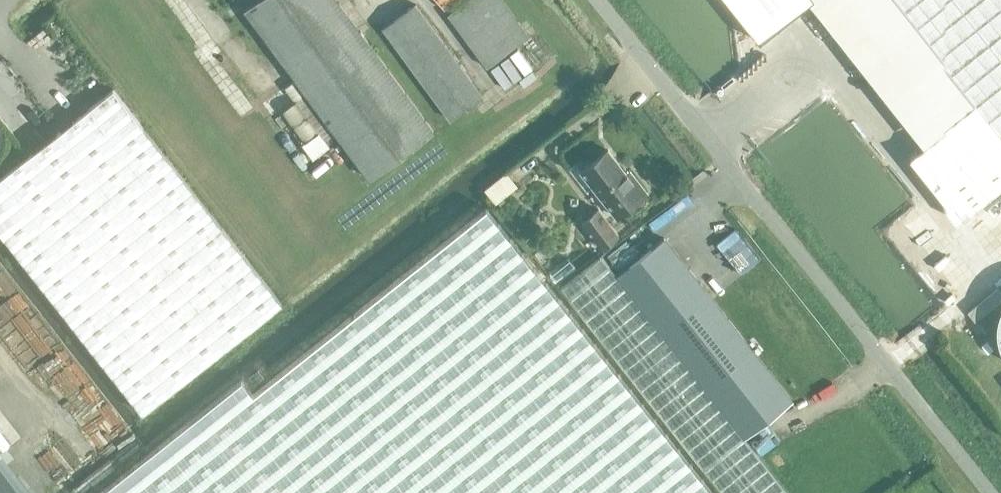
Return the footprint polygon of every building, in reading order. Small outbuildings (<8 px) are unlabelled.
[(433,130),(336,0),(258,0),(245,9),(306,92),(335,132),(369,177),(433,130)] [(454,0),(437,0),(443,8),(454,0)] [(502,0),(465,0),(447,13),(487,66),(528,35),(502,0)] [(898,0),(815,0),(865,63),(866,62),(929,141),(979,102),(898,0)] [(979,102),(929,141),(909,157),(960,221),(1000,189),(1000,0),(898,0),(979,102)] [(449,118),(482,94),(415,4),(383,28),(449,118)] [(0,177),(0,231),(143,412),(282,303),(113,89),(0,177)] [(306,92),(296,99),(325,139),(335,132),(306,92)] [(616,217),(645,192),(634,178),(628,183),(623,176),(625,174),(605,150),(579,172),(616,217)] [(486,183),(496,196),(515,183),(505,169),(486,183)] [(98,492),(713,492),(486,208),(252,394),(241,379),(98,492)] [(600,248),(617,235),(596,209),(580,223),(600,248)] [(934,231),(922,241),(936,258),(954,243),(925,209),(909,222),(912,226),(923,218),(934,231)] [(576,225),(536,257),(722,492),(788,492),(743,437),(792,398),(663,237),(616,275),(576,225)] [(977,320),(1000,301),(1000,289),(999,287),(969,311),(977,320)] [(1,454),(0,453),(0,492),(31,492),(1,454)]
